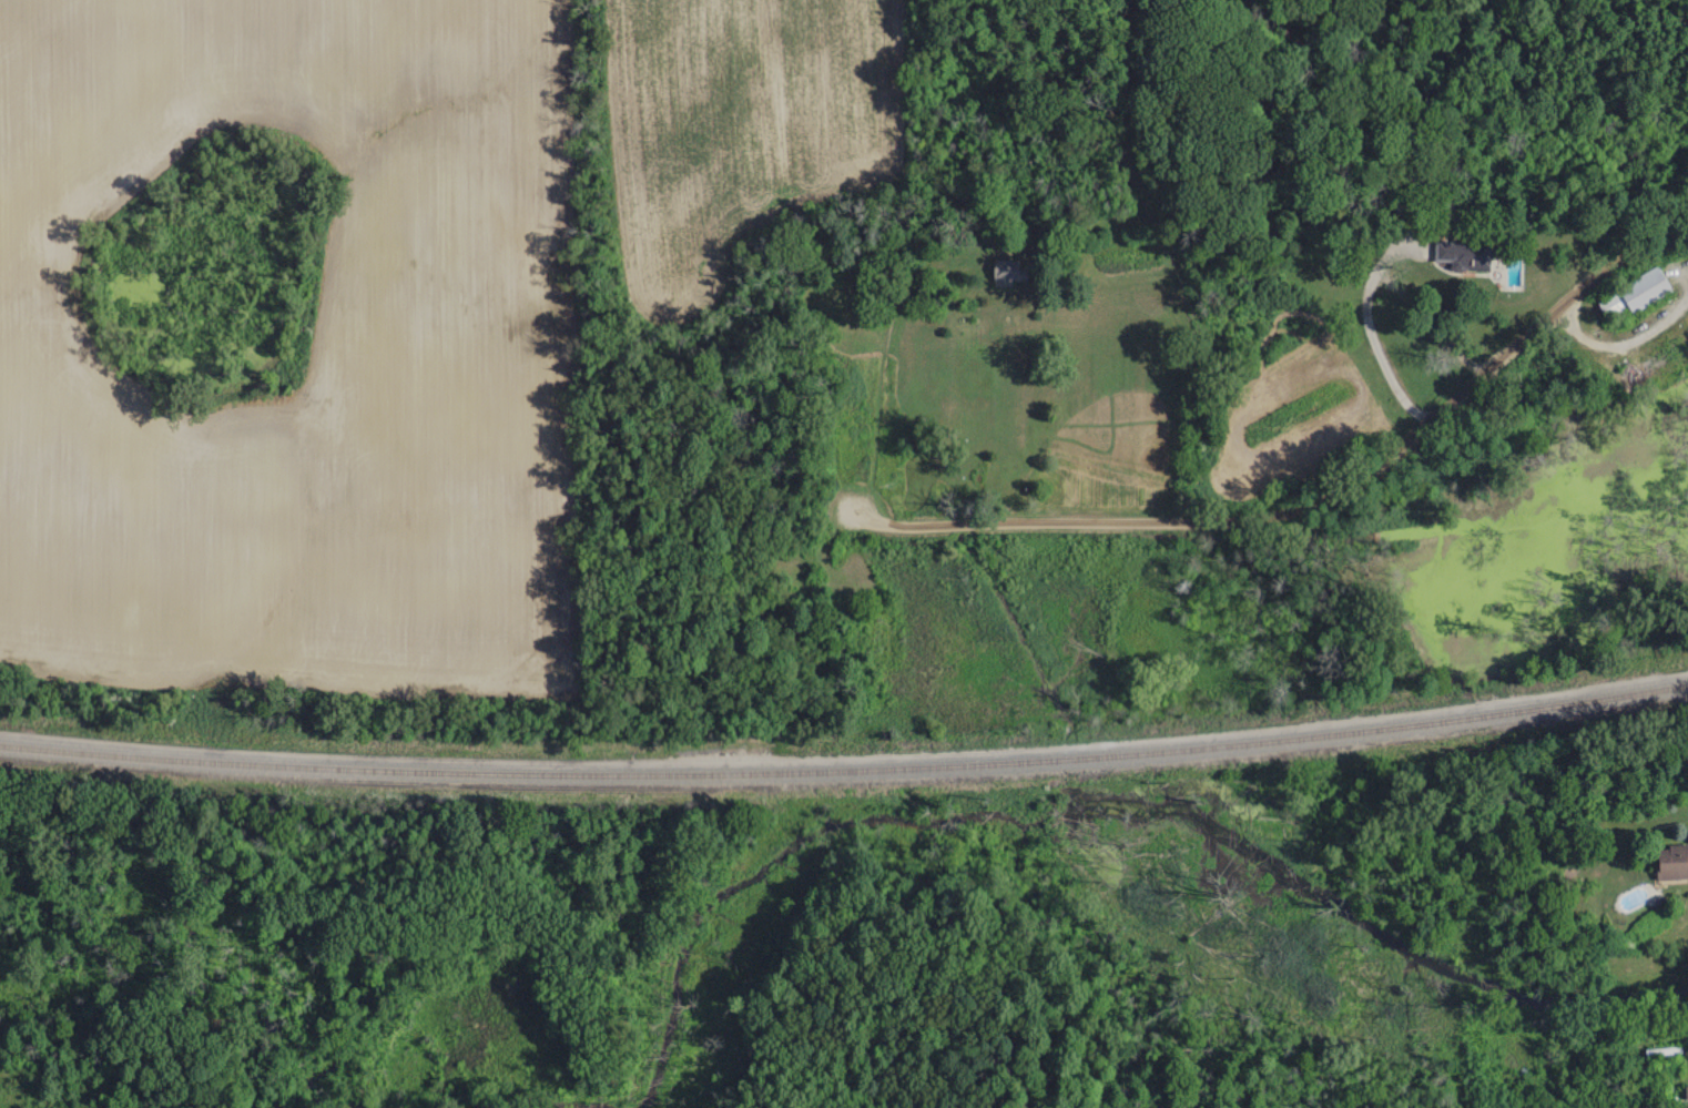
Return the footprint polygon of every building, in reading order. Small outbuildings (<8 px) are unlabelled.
[(1488,240),(1434,240),(1434,266),(1488,266),(1488,240)] [(1027,282),(1027,260),(991,260),(991,282),(1027,282)] [(1671,291),(1658,266),(1596,298),(1606,318),(1628,307),(1631,311),(1671,291)] [(1687,880),(1687,845),(1654,845),(1654,880),(1687,880)]
